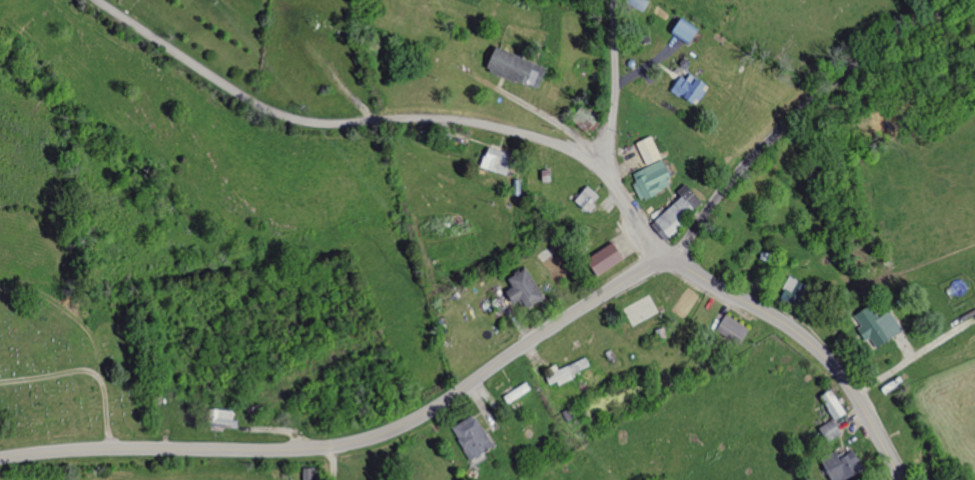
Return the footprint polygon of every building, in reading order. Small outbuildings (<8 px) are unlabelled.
[(645,12),(650,2),(647,0),(624,0),(645,12)] [(683,43),(692,29),(675,17),(665,31),(683,43)] [(481,73),(536,88),(542,64),(487,50),(481,73)] [(667,91),(689,106),(703,86),(681,71),(667,91)] [(658,159),(648,136),(633,143),(644,165),(658,159)] [(496,173),(502,152),(484,147),(478,168),(496,173)] [(628,174),(638,199),(670,187),(660,162),(628,174)] [(586,214),(600,198),(585,185),(571,201),(586,214)] [(650,223),(663,236),(700,200),(687,187),(650,223)] [(584,260),(594,276),(621,259),(617,252),(612,244),(584,260)] [(499,293),(504,304),(518,298),(522,307),(539,301),(526,268),(503,277),(508,290),(499,293)] [(776,296),(793,304),(802,285),(785,277),(776,296)] [(899,331),(886,310),(870,320),(862,307),(848,316),(869,350),(899,331)] [(736,345),(746,328),(722,314),(713,331),(736,345)] [(512,403),(534,389),(530,382),(507,395),(512,403)] [(498,446),(478,413),(455,428),(475,461),(498,446)] [(838,437),(833,421),(815,426),(820,442),(838,437)] [(833,451),(816,459),(825,479),(835,479),(861,469),(853,451),(836,458),(833,451)] [(320,467),(307,467),(307,479),(320,479),(320,467)]
